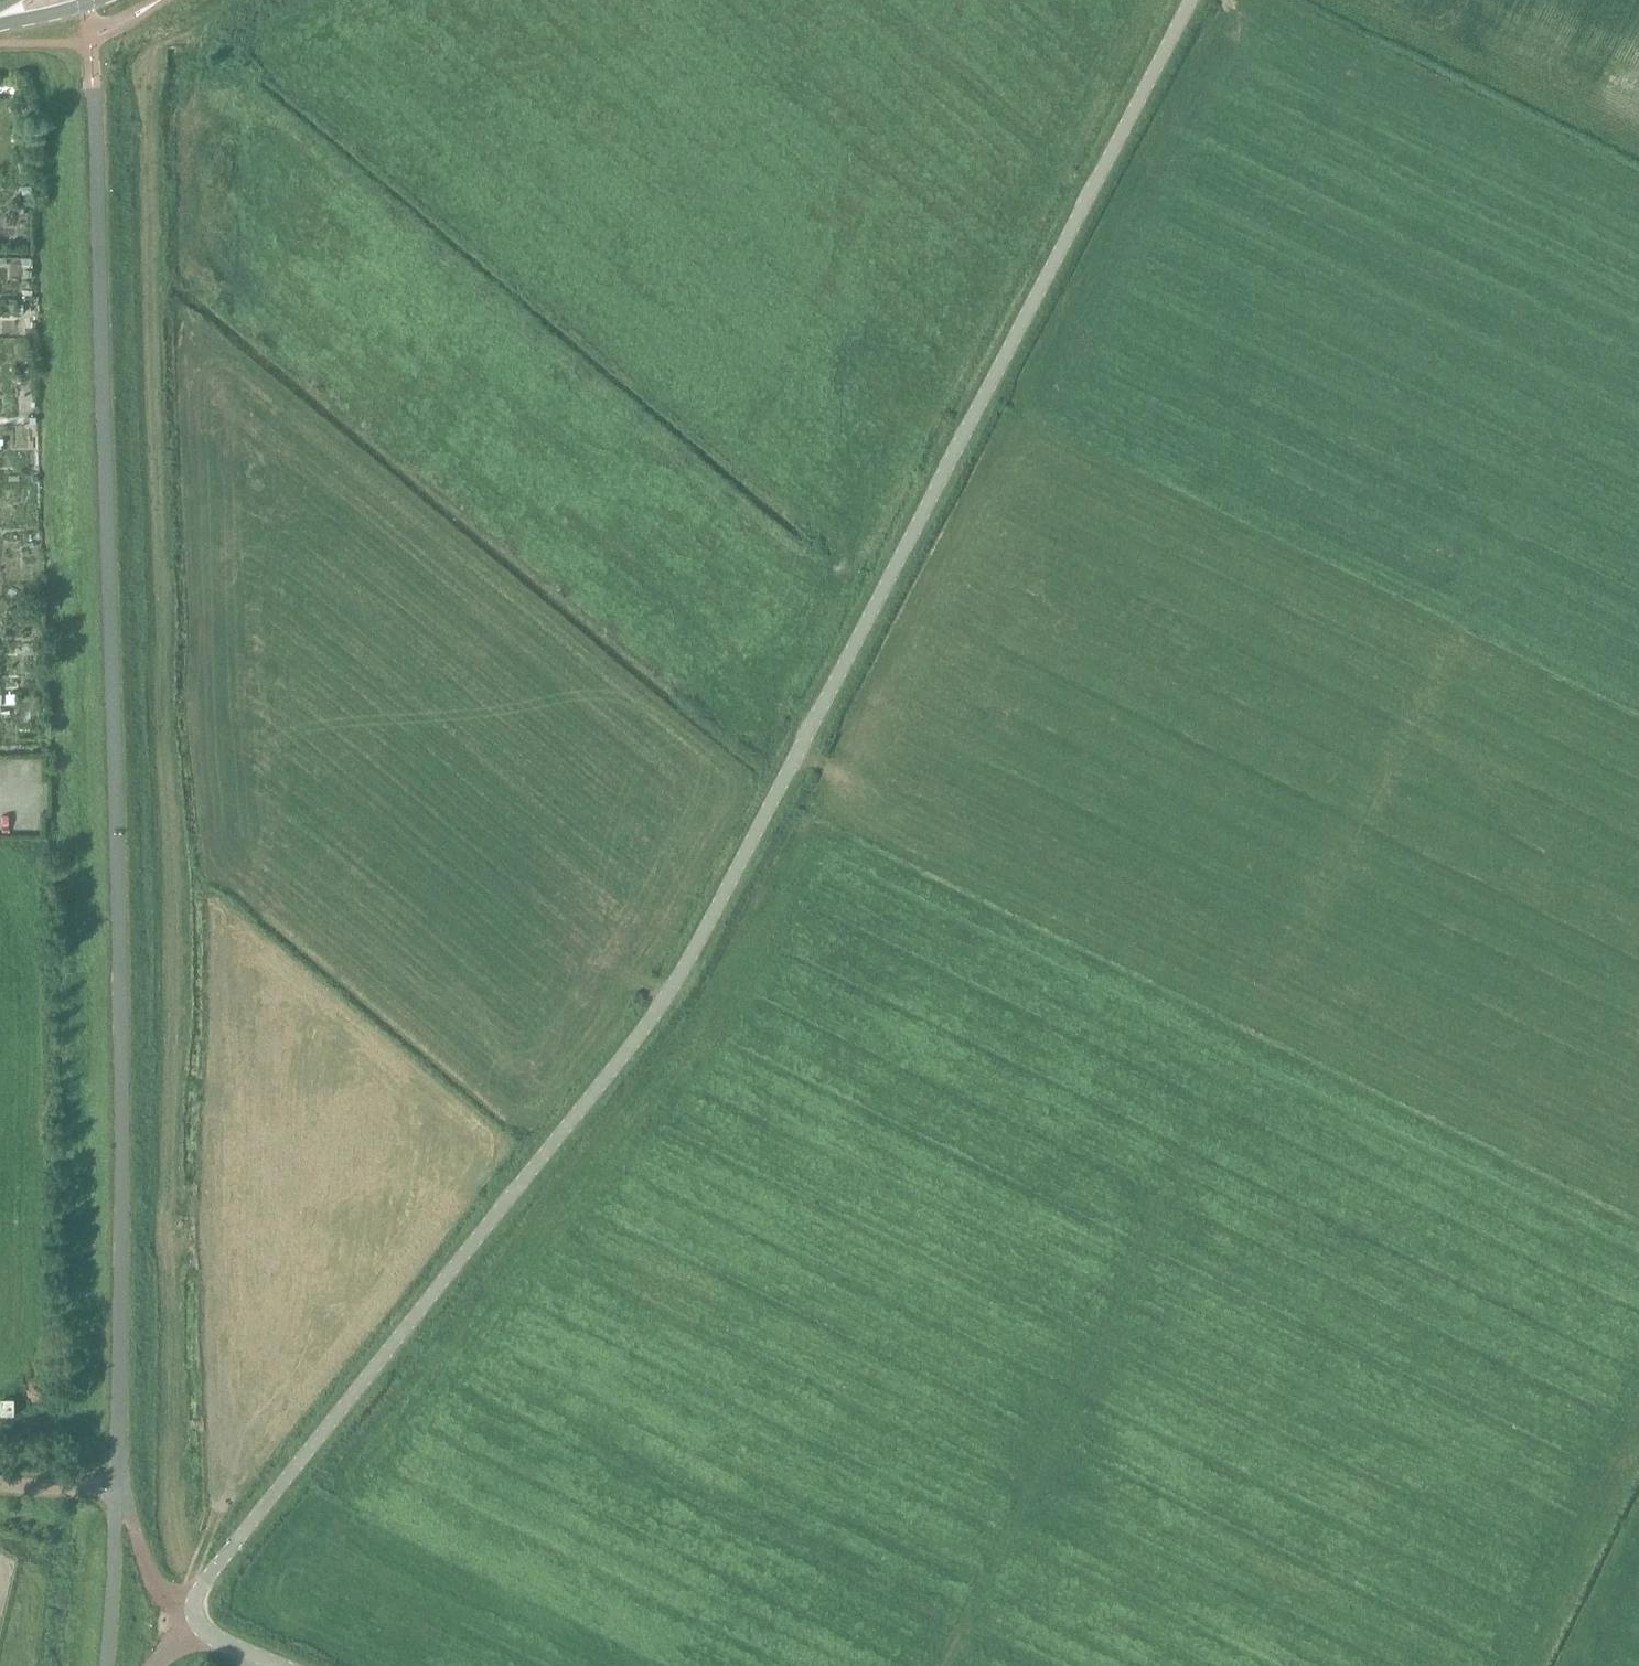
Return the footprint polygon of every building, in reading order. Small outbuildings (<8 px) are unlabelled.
[(21,544),(34,545),(34,537),(22,536),(21,544)] [(1,1401),(1,1417),(14,1417),(14,1401),(1,1401)]
